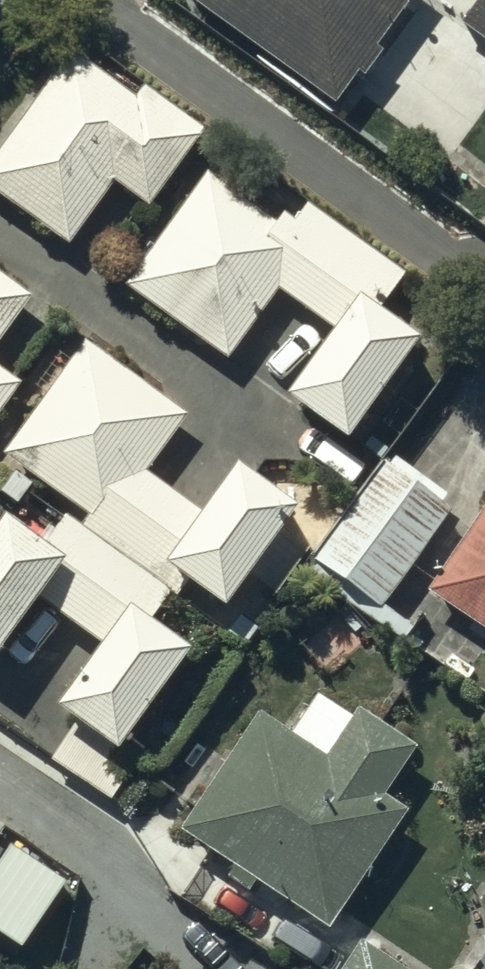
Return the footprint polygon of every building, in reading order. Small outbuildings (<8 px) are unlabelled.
[(335,92),(359,58),(366,62),(380,43),(374,39),(392,13),(397,17),(407,3),(403,0),(211,0),(335,92)] [(459,17),(484,35),(484,0),(471,0),(459,17)] [(0,135),(0,185),(69,236),(115,172),(151,198),(206,121),(143,77),(136,86),(69,39),(0,135)] [(208,159),(122,275),(227,350),(278,280),(330,318),(286,378),(347,423),(420,324),(381,296),(403,266),(303,193),(291,209),(280,200),(274,208),(208,159)] [(32,283),(0,261),(0,330),(32,283)] [(81,331),(3,447),(86,506),(78,516),(63,505),(45,529),(0,496),(0,633),(33,587),(94,630),(52,689),(116,735),(190,631),(155,606),(171,583),(154,571),(169,550),(224,589),(296,489),(235,445),(197,499),(145,462),(186,405),(81,331)] [(21,372),(0,358),(0,403),(21,372)] [(383,449),(310,550),(379,599),(449,500),(442,495),(448,487),(394,448),(390,454),(383,449)] [(424,581),(484,622),(484,489),(424,581)] [(326,745),(258,700),(179,820),(235,857),(227,869),(249,884),(257,871),(327,919),(407,800),(382,783),(414,735),(358,698),(326,745)] [(363,930),(337,968),(422,968),(363,930)] [(470,963),(480,968),(484,968),(484,941),(470,963)]
